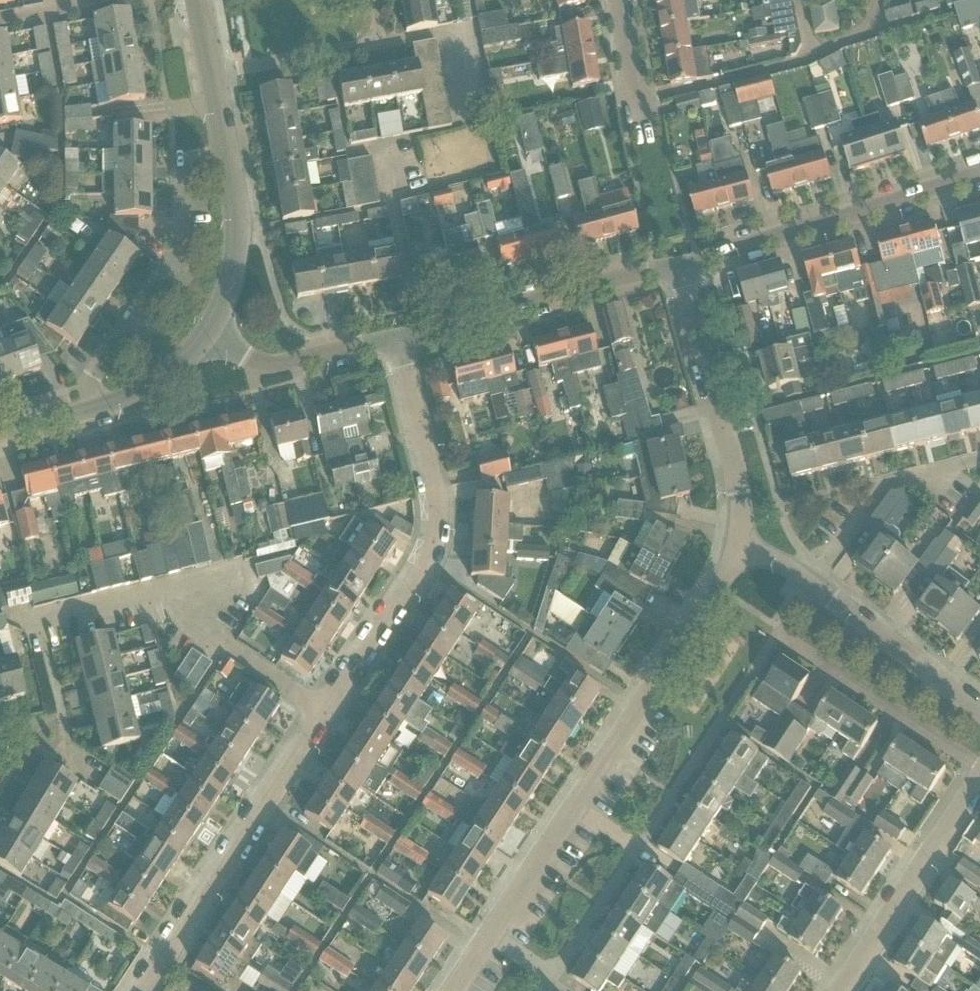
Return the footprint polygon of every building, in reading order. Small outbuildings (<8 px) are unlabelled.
[(49,10),(49,0),(29,0),(29,10),(49,10)] [(444,10),(442,0),(434,0),(432,0),(432,1),(402,7),(406,32),(405,32),(406,33),(437,27),(434,12),(444,10)] [(471,20),(467,0),(456,0),(460,23),(471,20)] [(584,5),(583,0),(556,0),(558,9),(584,5)] [(688,23),(687,22),(700,19),(697,0),(656,0),(661,28),(688,23)] [(954,7),(962,31),(979,25),(979,0),(975,0),(954,7)] [(917,16),(938,9),(936,2),(915,9),(917,16)] [(840,30),(835,4),(811,8),(816,34),(840,30)] [(888,24),(908,19),(913,17),(910,6),(904,7),(885,13),(888,24)] [(794,7),(764,12),(766,25),(796,20),(794,7)] [(517,25),(507,27),(504,12),(477,17),(480,33),(517,27),(517,25)] [(93,19),(96,39),(97,41),(132,35),(128,13),(93,19)] [(693,52),(688,23),(661,28),(666,57),(693,52)] [(69,46),(69,44),(65,24),(52,27),(56,46),(57,49),(69,46)] [(567,59),(593,55),(588,24),(576,27),(575,25),(574,25),(574,27),(562,29),(567,57),(567,59)] [(483,49),(520,42),(517,27),(480,33),(483,49)] [(37,52),(49,50),(45,28),(33,30),(37,52)] [(766,30),(749,33),(750,41),(768,38),(766,30)] [(799,32),(787,35),(791,57),(797,56),(801,48),(799,32)] [(9,57),(5,35),(0,36),(0,59),(9,57)] [(101,63),(136,56),(132,35),(97,41),(101,63)] [(750,41),(747,42),(748,48),(781,42),(780,36),(768,38),(750,41)] [(909,44),(921,87),(941,82),(929,39),(909,44)] [(436,41),(412,45),(414,57),(438,53),(436,41)] [(749,49),(748,48),(747,42),(739,43),(740,51),(749,49)] [(693,52),(666,57),(671,86),(698,81),(698,80),(713,78),(708,49),(693,52)] [(61,70),(73,68),(70,51),(58,54),(61,70)] [(979,85),(979,83),(968,51),(954,56),(967,90),(979,85)] [(416,63),(417,69),(440,65),(438,53),(414,57),(416,63)] [(41,74),(54,71),(51,55),(38,57),(41,74)] [(572,88),(579,87),(598,83),(593,55),(567,59),(567,57),(534,63),(538,80),(570,75),(572,88)] [(136,56),(101,63),(105,84),(140,77),(136,56)] [(13,79),(9,57),(0,59),(0,81),(13,79)] [(844,62),(829,66),(834,84),(849,79),(844,62)] [(416,65),(391,69),(396,97),(421,93),(419,82),(417,69),(416,65)] [(442,77),(440,65),(417,69),(419,82),(442,77)] [(63,86),(76,84),(73,68),(61,70),(63,86)] [(370,102),(396,97),(391,69),(365,73),(370,102)] [(44,90),(57,88),(54,71),(41,74),(44,90)] [(487,73),(490,89),(502,87),(500,71),(487,73)] [(344,107),(370,102),(365,73),(339,78),(339,77),(338,78),(343,107),(344,107)] [(902,104),(895,82),(892,73),(877,78),(887,108),(902,104)] [(98,108),(109,106),(124,103),(144,99),(140,77),(105,84),(94,86),(98,108)] [(419,82),(421,93),(421,94),(445,89),(442,77),(419,82)] [(757,101),(775,97),(770,77),(734,86),(736,94),(744,125),(762,121),(757,101)] [(902,104),(915,101),(908,78),(895,82),(902,104)] [(17,100),(13,79),(0,81),(0,103),(17,100)] [(327,102),(336,101),(332,80),(323,81),(327,102)] [(816,88),(818,97),(832,93),(830,84),(816,88)] [(290,87),(259,93),(259,94),(260,94),(264,119),(294,113),(290,87)] [(421,94),(423,106),(447,102),(445,89),(421,94)] [(956,140),(979,131),(979,117),(978,113),(976,104),(960,109),(954,91),(940,95),(956,140)] [(714,92),(700,95),(703,108),(717,105),(714,92)] [(841,123),(832,93),(817,97),(826,127),(841,123)] [(744,125),(735,94),(723,98),(730,129),(744,125)] [(927,149),(956,140),(940,95),(926,100),(932,119),(919,124),(921,130),(927,149)] [(680,114),(700,108),(696,96),(676,102),(680,114)] [(826,127),(817,97),(804,101),(812,131),(826,127)] [(21,122),(17,100),(0,103),(0,126),(21,122)] [(597,100),(577,104),(584,132),(603,127),(597,100)] [(29,123),(40,123),(39,102),(29,103),(29,123)] [(424,111),(425,117),(449,114),(447,102),(423,106),(424,111)] [(90,107),(64,109),(65,122),(92,119),(90,107)] [(333,133),(341,131),(338,111),(329,112),(332,132),(333,133)] [(269,144),(299,139),(294,113),(264,119),(269,144)] [(399,113),(377,117),(380,130),(381,139),(402,135),(402,134),(399,113)] [(428,130),(451,126),(449,114),(425,117),(428,130)] [(865,119),(880,165),(908,156),(897,120),(882,125),(878,115),(865,119)] [(532,116),(516,121),(525,155),(541,151),(532,116)] [(65,135),(93,132),(92,119),(65,122),(65,135)] [(849,172),(850,171),(851,174),(880,165),(865,119),(851,123),(854,133),(838,139),(849,172)] [(509,123),(499,126),(502,141),(513,138),(509,123)] [(767,128),(766,129),(777,166),(766,169),(770,184),(773,196),(802,188),(794,161),(790,147),(788,143),(785,128),(784,124),(767,128)] [(114,152),(150,151),(150,129),(130,129),(114,129),(114,152)] [(336,154),(345,152),(341,131),(333,133),(336,154)] [(370,132),(349,136),(350,145),(372,141),(376,140),(376,139),(375,131),(370,132)] [(694,133),(696,141),(703,166),(697,167),(702,187),(689,191),(692,203),(691,203),(692,205),(693,204),(696,216),(724,209),(717,183),(713,167),(714,167),(710,149),(707,138),(706,138),(705,138),(704,131),(694,133)] [(40,150),(43,138),(16,132),(13,144),(40,150)] [(299,139),(269,144),(274,170),(303,165),(303,164),(318,161),(316,150),(301,153),(299,139)] [(794,161),(802,188),(831,179),(826,160),(820,139),(790,147),(794,161)] [(38,157),(40,150),(13,144),(11,157),(37,163),(38,157)] [(86,164),(78,164),(78,157),(78,150),(65,150),(65,157),(65,173),(78,173),(86,173),(86,164)] [(101,173),(150,173),(150,167),(155,167),(155,152),(150,152),(150,151),(114,152),(101,152),(101,173)] [(19,170),(0,157),(0,184),(6,188),(19,170)] [(351,185),(375,180),(371,157),(347,162),(350,183),(351,185)] [(749,181),(747,175),(743,160),(714,167),(713,167),(717,183),(724,209),(754,201),(749,181)] [(342,184),(350,183),(347,162),(338,163),(342,184)] [(274,170),(278,195),(308,190),(303,165),(274,170)] [(548,170),(552,185),(553,185),(557,200),(570,197),(562,166),(548,170)] [(553,226),(539,230),(525,172),(510,176),(524,234),(531,260),(560,252),(557,240),(558,240),(557,238),(556,239),(553,226)] [(78,196),(78,191),(78,173),(65,173),(65,196),(78,196)] [(101,195),(114,195),(150,195),(150,173),(101,173),(101,195)] [(488,192),(498,189),(500,194),(509,191),(508,187),(510,187),(507,176),(485,182),(488,192)] [(596,194),(596,195),(592,179),(578,183),(587,217),(572,221),(579,247),(608,239),(597,200),(598,200),(596,194)] [(353,196),(377,192),(375,180),(351,185),(353,196)] [(353,196),(351,185),(350,183),(342,184),(346,210),(355,208),(353,196)] [(308,190),(278,195),(283,221),(282,221),(282,222),(312,216),(312,215),(308,190)] [(452,205),(452,203),(449,191),(432,196),(435,209),(452,205)] [(355,208),(379,204),(377,192),(353,196),(355,208)] [(611,196),(598,200),(597,200),(608,239),(637,232),(626,192),(611,196)] [(107,226),(138,236),(138,235),(138,217),(150,217),(150,195),(114,195),(115,217),(110,217),(107,226)] [(411,201),(400,204),(402,218),(425,213),(435,210),(435,209),(432,196),(431,196),(428,196),(411,201)] [(531,260),(524,234),(523,234),(520,220),(494,227),(489,203),(477,206),(479,216),(484,238),(496,236),(497,241),(495,241),(502,267),(531,260)] [(387,209),(368,213),(369,220),(369,221),(389,218),(387,209)] [(953,252),(956,266),(957,267),(958,266),(979,261),(979,211),(959,217),(967,248),(953,252)] [(35,235),(44,221),(34,214),(24,227),(35,235)] [(339,228),(360,224),(358,214),(337,219),(339,228)] [(478,214),(463,218),(466,227),(470,243),(471,243),(484,239),(484,238),(479,216),(478,214)] [(318,232),(339,228),(337,219),(316,222),(318,232)] [(925,270),(945,265),(934,223),(905,231),(916,272),(919,285),(921,290),(928,314),(945,310),(938,285),(930,288),(925,270)] [(52,246),(62,232),(51,224),(41,238),(52,246)] [(286,238),(308,234),(306,224),(284,228),(286,238)] [(138,236),(107,226),(104,235),(108,237),(96,254),(126,274),(138,257),(128,250),(138,236)] [(25,248),(35,235),(24,227),(15,241),(25,248)] [(482,273),(477,253),(476,247),(472,248),(471,243),(470,243),(463,245),(459,229),(442,233),(442,235),(447,255),(447,254),(454,280),(482,273)] [(919,285),(916,272),(905,231),(876,239),(884,269),(872,272),(878,295),(919,285)] [(871,268),(861,271),(854,245),(829,251),(841,295),(853,291),(857,303),(879,297),(878,295),(872,272),(871,268)] [(46,254),(36,247),(26,261),(36,268),(46,254)] [(348,293),(348,290),(350,290),(345,259),(343,259),(341,247),(316,251),(318,263),(324,295),(336,292),(337,295),(348,293)] [(401,281),(395,250),(375,253),(370,254),(376,285),(401,281)] [(813,293),(803,296),(814,335),(830,331),(823,308),(828,306),(826,298),(827,298),(841,295),(829,251),(804,258),(809,277),(813,293)] [(83,273),(113,293),(126,274),(96,254),(83,273)] [(345,259),(350,290),(376,285),(370,254),(345,259)] [(424,288),(454,280),(447,254),(447,255),(436,257),(417,263),(424,288)] [(27,281),(36,268),(26,261),(16,274),(27,281)] [(297,299),(324,295),(318,263),(292,268),(297,299)] [(760,270),(771,307),(780,305),(778,297),(790,294),(787,283),(782,264),(760,270)] [(959,271),(962,285),(968,307),(979,304),(979,295),(972,267),(959,271)] [(771,307),(760,270),(738,276),(746,305),(758,302),(760,302),(762,310),(771,307)] [(957,271),(947,274),(951,289),(961,286),(957,271)] [(100,311),(113,293),(83,273),(70,291),(100,311)] [(100,311),(70,291),(58,309),(88,329),(100,311)] [(615,357),(620,375),(615,377),(617,385),(623,408),(630,406),(643,402),(635,371),(634,371),(628,353),(634,351),(632,341),(623,307),(602,313),(614,358),(615,357)] [(734,313),(744,350),(760,346),(751,308),(734,313)] [(42,324),(34,329),(54,354),(64,340),(75,348),(88,329),(58,309),(46,327),(42,324)] [(794,314),(800,337),(811,334),(805,311),(794,314)] [(882,312),(870,315),(874,330),(886,327),(882,312)] [(590,328),(560,336),(567,362),(571,377),(600,369),(593,342),(594,341),(594,340),(593,340),(590,328)] [(8,345),(20,379),(40,371),(37,361),(54,355),(34,329),(26,333),(28,337),(8,345)] [(787,399),(804,395),(796,367),(819,361),(812,335),(776,344),(779,356),(762,360),(770,391),(778,389),(778,390),(782,389),(781,388),(784,387),(787,399)] [(534,357),(535,357),(538,369),(552,366),(556,384),(562,383),(569,410),(580,407),(576,394),(572,379),(571,377),(567,362),(560,336),(531,343),(534,355),(533,355),(534,357)] [(932,352),(925,341),(914,348),(921,359),(932,352)] [(0,348),(0,386),(20,379),(8,345),(0,348)] [(508,349),(479,356),(489,395),(489,399),(505,395),(504,391),(518,388),(508,349)] [(889,350),(872,355),(876,372),(893,368),(889,350)] [(479,356),(450,364),(456,390),(460,403),(489,395),(479,356)] [(954,365),(957,376),(977,371),(974,359),(954,365)] [(957,376),(954,365),(934,370),(937,381),(957,376)] [(534,402),(547,398),(540,373),(527,377),(534,402)] [(906,389),(926,384),(923,373),(903,377),(906,389)] [(886,393),(906,389),(903,377),(883,382),(886,393)] [(434,403),(449,399),(445,384),(430,388),(434,403)] [(625,416),(623,408),(617,385),(602,389),(610,420),(625,416)] [(853,390),(856,401),(876,396),(872,385),(853,390)] [(856,401),(853,390),(832,395),(835,407),(856,401)] [(527,393),(513,397),(520,420),(534,416),(527,393)] [(355,484),(359,483),(378,479),(373,457),(365,459),(360,438),(371,435),(364,409),(386,403),(383,394),(362,399),(336,406),(344,443),(350,462),(355,484)] [(490,401),(494,415),(504,413),(500,398),(490,401)] [(804,415),(824,410),(821,398),(801,403),(804,415)] [(979,431),(979,398),(964,402),(972,433),(979,431)] [(630,406),(639,437),(662,431),(658,418),(650,420),(645,401),(643,402),(630,406)] [(946,440),(972,433),(964,402),(938,408),(946,440)] [(803,415),(804,415),(801,403),(763,412),(766,424),(791,418),(798,444),(784,448),(792,479),(819,472),(811,441),(810,441),(803,415)] [(334,489),(355,484),(350,462),(344,443),(336,406),(313,411),(318,431),(322,448),(327,468),(329,467),(334,489)] [(921,446),(946,440),(938,408),(913,415),(921,446)] [(227,447),(256,440),(250,414),(221,421),(227,447)] [(300,414),(270,421),(275,441),(277,450),(278,450),(293,446),(297,460),(298,464),(311,460),(305,433),(300,414)] [(896,453),(921,446),(913,415),(888,421),(896,453)] [(221,421),(192,428),(199,454),(201,462),(204,473),(221,468),(231,507),(234,507),(236,518),(245,515),(244,511),(243,511),(241,501),(240,499),(232,464),(229,455),(227,447),(221,421)] [(870,459),(896,453),(888,421),(862,428),(870,459)] [(171,461),(199,454),(192,428),(164,435),(171,461)] [(844,466),(870,459),(862,428),(836,434),(844,466)] [(665,444),(662,431),(639,437),(637,438),(638,442),(620,448),(623,459),(635,456),(639,478),(638,478),(638,480),(681,469),(686,468),(682,450),(678,451),(675,441),(665,444)] [(819,472),(844,466),(836,434),(811,441),(819,472)] [(143,468),(171,461),(164,435),(136,442),(143,468)] [(113,475),(118,494),(127,492),(125,484),(145,480),(142,468),(143,468),(136,442),(107,449),(113,475)] [(107,449),(78,456),(88,494),(102,490),(104,497),(108,497),(118,494),(113,475),(107,449)] [(481,481),(510,474),(504,452),(475,460),(481,481)] [(60,502),(61,509),(75,505),(73,497),(88,494),(78,456),(50,463),(56,489),(60,502)] [(504,479),(507,491),(544,482),(548,494),(550,493),(553,502),(566,504),(574,458),(542,466),(543,469),(504,479)] [(583,460),(574,468),(582,477),(590,469),(583,460)] [(240,499),(251,496),(242,462),(232,464),(240,499)] [(60,502),(56,489),(50,463),(21,470),(29,502),(44,498),(47,511),(50,510),(54,524),(64,522),(61,509),(60,502)] [(686,485),(690,484),(686,468),(681,469),(638,480),(644,504),(617,501),(616,510),(675,519),(677,504),(676,498),(689,495),(686,485)] [(195,515),(185,476),(173,479),(177,492),(176,492),(182,518),(195,515)] [(892,492),(868,524),(880,532),(904,500),(892,492)] [(322,521),(329,519),(323,495),(283,505),(290,530),(308,526),(323,522),(322,521)] [(964,520),(973,527),(979,519),(979,497),(964,520)] [(507,528),(507,527),(509,500),(475,498),(473,526),(507,528)] [(250,499),(241,501),(243,511),(244,511),(253,509),(250,499)] [(283,505),(264,509),(271,535),(272,534),(274,543),(253,548),(256,559),(294,549),(293,542),(292,541),(288,542),(285,531),(290,530),(283,505)] [(928,508),(924,513),(930,519),(935,514),(928,508)] [(615,517),(615,518),(641,522),(656,529),(655,531),(642,554),(672,570),(680,554),(677,552),(682,543),(670,536),(673,531),(675,519),(616,510),(615,517)] [(39,537),(37,531),(34,519),(32,511),(16,515),(22,541),(39,537)] [(394,531),(374,517),(352,551),(379,569),(394,547),(387,542),(394,531)] [(311,538),(326,534),(323,522),(308,526),(311,538)] [(201,524),(185,528),(195,568),(211,564),(201,524)] [(293,542),(311,538),(308,526),(290,530),(292,541),(293,542)] [(507,528),(473,526),(472,552),(506,554),(506,543),(522,543),(523,528),(507,527),(507,528)] [(945,531),(938,541),(936,540),(919,563),(930,571),(947,548),(954,538),(945,531)] [(153,533),(143,535),(147,547),(156,545),(153,533)] [(876,579),(898,551),(897,550),(902,543),(891,535),(886,541),(877,535),(856,564),(876,579)] [(560,537),(556,557),(573,564),(576,556),(563,550),(564,543),(568,544),(568,538),(560,537)] [(167,574),(180,571),(173,541),(160,544),(167,574)] [(549,561),(549,548),(516,546),(516,559),(549,561)] [(672,570),(642,554),(628,546),(616,569),(608,564),(600,577),(611,582),(636,597),(643,585),(655,591),(660,582),(664,584),(672,570)] [(969,584),(949,569),(958,557),(947,548),(930,571),(942,580),(918,611),(938,625),(959,598),(969,584)] [(338,573),(366,591),(379,569),(352,551),(338,573)] [(896,595),(907,580),(918,565),(898,551),(876,579),(896,595)] [(504,581),(506,554),(472,552),(470,577),(477,578),(477,587),(504,603),(513,586),(504,581)] [(133,556),(135,563),(139,582),(140,583),(153,579),(153,578),(148,560),(146,553),(133,556)] [(576,556),(573,564),(583,569),(588,559),(576,556)] [(292,559),(290,557),(254,567),(258,580),(267,578),(281,574),(295,583),(302,572),(290,564),(292,559)] [(554,593),(573,564),(556,557),(546,588),(553,593),(554,593)] [(118,560),(104,563),(110,589),(124,585),(118,560)] [(97,593),(110,589),(104,563),(90,567),(97,593)] [(308,591),(312,586),(315,581),(314,580),(302,572),(295,583),(281,574),(267,578),(270,590),(270,591),(286,602),(287,601),(298,585),(308,591)] [(324,595),(351,613),(366,591),(338,573),(331,584),(318,575),(314,580),(315,581),(312,586),(324,594),(324,595)] [(74,576),(55,581),(58,592),(60,600),(78,595),(76,587),(74,576)] [(588,616),(599,624),(626,642),(636,627),(633,625),(638,616),(628,609),(636,597),(611,582),(600,577),(593,588),(602,594),(588,616)] [(26,581),(3,587),(6,599),(8,607),(8,608),(32,602),(26,581)] [(546,588),(533,630),(540,635),(548,613),(578,633),(574,638),(566,652),(572,656),(589,667),(597,655),(608,662),(614,654),(617,656),(626,642),(599,624),(588,616),(554,593),(553,593),(546,588)] [(252,617),(261,623),(266,627),(273,615),(268,612),(272,605),(283,613),(290,603),(287,601),(286,602),(270,591),(252,617)] [(309,617),(336,635),(351,613),(324,595),(309,617)] [(476,615),(465,607),(448,596),(433,619),(462,638),(476,615)] [(979,613),(959,598),(938,625),(959,641),(970,627),(979,613)] [(273,615),(266,627),(279,635),(286,624),(273,615)] [(295,637),(322,656),(336,635),(309,617),(295,637)] [(433,619),(419,640),(448,659),(462,638),(433,619)] [(145,645),(155,643),(151,626),(141,628),(145,645)] [(75,645),(80,666),(99,661),(117,657),(112,636),(75,645)] [(308,679),(322,656),(295,637),(280,660),(308,679)] [(433,681),(448,659),(419,640),(404,663),(433,681)] [(3,702),(24,697),(15,659),(5,662),(0,642),(0,690),(3,702)] [(489,662),(496,652),(483,643),(476,654),(489,662)] [(184,684),(202,657),(192,650),(174,677),(184,684)] [(148,655),(152,671),(162,668),(158,652),(148,655)] [(502,671),(509,661),(496,652),(489,662),(494,666),(484,683),(491,687),(501,671),(502,671)] [(86,687),(123,678),(117,657),(99,661),(80,666),(86,687)] [(194,691),(212,664),(202,657),(184,684),(194,691)] [(522,657),(518,663),(510,675),(523,685),(531,673),(543,681),(547,674),(522,657)] [(216,673),(226,680),(235,666),(224,659),(216,673)] [(546,684),(544,682),(541,687),(558,699),(584,717),(598,695),(580,682),(585,674),(568,663),(565,661),(558,670),(571,679),(565,688),(550,678),(546,684)] [(762,685),(753,700),(782,719),(783,720),(783,719),(792,704),(798,696),(809,679),(783,662),(766,688),(762,685)] [(404,663),(390,684),(419,703),(433,681),(404,663)] [(156,687),(166,685),(162,668),(152,671),(156,687)] [(531,673),(523,685),(536,693),(540,687),(541,687),(544,682),(544,681),(543,681),(531,673)] [(91,708),(128,699),(123,678),(86,687),(91,708)] [(279,707),(251,689),(241,683),(228,704),(237,711),(264,730),(279,707)] [(390,684),(376,705),(404,724),(420,735),(416,740),(430,749),(438,739),(424,730),(427,726),(419,721),(413,712),(419,703),(390,684)] [(459,705),(466,693),(453,685),(448,691),(444,687),(442,691),(447,695),(446,697),(459,705)] [(466,693),(459,705),(473,714),(481,702),(474,698),(466,693)] [(162,712),(172,710),(168,694),(158,697),(159,702),(162,712)] [(816,720),(810,730),(820,737),(826,727),(839,735),(856,710),(833,695),(822,711),(816,720)] [(132,714),(128,699),(91,708),(96,728),(133,719),(132,714)] [(558,699),(543,722),(569,739),(584,717),(558,699)] [(190,711),(197,716),(205,704),(198,700),(191,710),(190,711)] [(390,747),(404,724),(376,705),(361,728),(390,747)] [(494,729),(501,717),(488,708),(480,720),(494,729)] [(166,729),(170,728),(175,721),(172,710),(162,712),(166,729)] [(862,750),(867,742),(878,725),(856,710),(839,735),(850,743),(842,754),(853,761),(861,750),(862,750)] [(183,722),(182,723),(190,728),(197,716),(190,711),(183,722)] [(250,751),(264,730),(237,711),(223,733),(228,736),(250,751)] [(459,712),(452,723),(462,729),(469,719),(459,712)] [(507,737),(514,726),(501,717),(494,729),(507,737)] [(102,751),(139,741),(133,719),(96,728),(102,751)] [(775,755),(795,726),(783,719),(783,720),(782,719),(763,746),(775,755)] [(543,722),(529,742),(528,743),(555,761),(569,739),(543,722)] [(788,763),(807,735),(795,726),(775,755),(788,763)] [(186,747),(193,737),(179,728),(172,738),(186,747)] [(361,728),(347,749),(376,768),(376,767),(390,747),(361,728)] [(228,736),(223,733),(217,742),(210,738),(205,745),(206,746),(203,751),(208,754),(208,755),(235,773),(250,751),(228,736)] [(504,757),(515,765),(514,765),(541,782),(555,761),(528,743),(529,742),(519,735),(504,757)] [(193,737),(186,747),(200,756),(203,751),(206,746),(205,745),(193,737)] [(757,753),(757,752),(733,737),(718,760),(753,783),(769,760),(757,753)] [(438,739),(430,749),(444,759),(452,748),(438,739)] [(895,772),(906,779),(923,754),(901,740),(890,757),(877,777),(888,784),(895,772)] [(347,749),(332,772),(361,791),(362,789),(373,797),(388,775),(376,767),(376,768),(347,749)] [(466,772),(473,761),(460,752),(453,763),(466,772)] [(918,787),(911,799),(921,806),(929,794),(930,794),(946,769),(923,754),(906,779),(918,787)] [(221,795),(235,773),(208,755),(193,777),(221,795)] [(759,787),(753,783),(718,760),(703,782),(719,793),(727,798),(728,797),(734,788),(750,799),(759,787)] [(479,780),(486,769),(473,761),(466,772),(479,780)] [(66,804),(77,786),(44,765),(33,783),(66,804)] [(526,805),(541,782),(514,765),(500,787),(526,805)] [(105,778),(127,792),(134,780),(113,766),(105,778)] [(830,799),(841,806),(862,774),(851,768),(831,798),(830,799)] [(156,791),(164,779),(151,771),(143,782),(156,791)] [(332,772),(318,793),(347,811),(361,791),(332,772)] [(403,794),(410,783),(397,774),(389,785),(403,794)] [(857,815),(853,813),(873,781),(862,774),(841,806),(856,816),(857,815)] [(207,817),(221,795),(193,777),(179,799),(207,817)] [(127,792),(105,778),(98,789),(120,803),(127,792)] [(170,800),(178,789),(164,779),(156,791),(170,800)] [(703,782),(689,804),(693,807),(713,820),(721,808),(728,813),(735,802),(728,797),(727,798),(719,793),(703,782)] [(795,811),(810,788),(801,782),(785,805),(795,811)] [(55,822),(66,804),(33,783),(22,801),(55,822)] [(410,783),(403,794),(416,803),(423,791),(410,783)] [(512,826),(526,805),(500,787),(486,809),(512,826)] [(875,841),(869,837),(876,827),(873,826),(856,816),(841,806),(830,799),(831,798),(819,790),(813,799),(827,808),(823,814),(846,830),(842,836),(843,837),(836,848),(851,858),(877,875),(892,852),(875,841)] [(304,815),(320,826),(332,834),(347,811),(318,793),(304,815)] [(437,815),(444,804),(430,795),(423,807),(437,815)] [(193,838),(207,817),(179,799),(165,820),(193,838)] [(43,842),(55,822),(22,801),(10,821),(43,842)] [(94,821),(104,827),(116,809),(106,802),(94,821)] [(444,804),(437,815),(450,824),(458,813),(444,804)] [(698,843),(713,820),(693,807),(689,804),(674,827),(698,843)] [(780,833),(795,811),(785,805),(771,827),(780,833)] [(486,809),(471,831),(497,849),(512,826),(486,809)] [(873,826),(876,827),(898,842),(906,829),(882,813),(873,826)] [(128,834),(136,823),(122,814),(115,826),(128,834)] [(373,837),(381,825),(368,816),(360,828),(373,837)] [(178,860),(193,838),(165,820),(150,842),(178,860)] [(43,842),(10,821),(0,837),(0,841),(32,860),(43,842)] [(104,827),(94,821),(85,836),(94,842),(104,827)] [(142,843),(150,832),(136,823),(128,834),(142,843)] [(387,846),(394,833),(381,825),(373,837),(387,846)] [(683,866),(698,843),(674,827),(659,850),(683,866)] [(768,852),(780,833),(771,827),(757,849),(773,860),(775,857),(768,852)] [(471,831),(457,853),(483,870),(497,849),(471,831)] [(267,856),(295,875),(303,880),(318,858),(310,853),(282,834),(267,856)] [(408,860),(415,849),(401,839),(394,851),(408,860)] [(32,860),(0,841),(0,866),(20,879),(32,860)] [(164,882),(178,860),(150,842),(136,864),(164,882)] [(80,863),(89,849),(80,843),(70,858),(80,863)] [(108,844),(98,853),(106,862),(116,853),(108,844)] [(792,855),(780,848),(776,854),(778,856),(787,862),(792,855)] [(415,849),(408,860),(420,868),(428,857),(415,849)] [(772,862),(773,860),(757,849),(754,863),(746,875),(748,876),(757,882),(769,864),(770,865),(772,862)] [(442,874),(469,891),(483,870),(457,853),(442,874)] [(796,883),(803,872),(778,856),(776,854),(775,857),(773,860),(772,862),(770,865),(796,883)] [(799,869),(809,875),(826,886),(832,877),(862,897),(877,875),(851,858),(844,869),(833,862),(829,869),(808,855),(799,869)] [(281,896),(295,875),(267,856),(253,877),(281,896)] [(71,877),(80,863),(70,858),(61,871),(71,877)] [(101,879),(108,868),(94,859),(87,869),(101,879)] [(978,888),(979,885),(979,871),(964,861),(956,873),(978,888)] [(404,876),(384,862),(376,875),(396,889),(404,876)] [(149,903),(164,882),(136,864),(122,885),(149,903)] [(648,866),(633,889),(670,914),(670,913),(685,892),(686,891),(680,887),(673,883),(665,877),(648,866)] [(117,881),(121,876),(108,868),(101,879),(111,885),(109,889),(116,894),(107,907),(102,904),(96,913),(126,933),(132,924),(135,926),(149,903),(122,885),(117,881)] [(757,882),(748,876),(734,897),(691,868),(684,879),(691,883),(738,914),(740,910),(744,904),(758,883),(757,882)] [(469,891),(442,874),(428,896),(454,914),(469,891)] [(0,887),(11,894),(13,895),(19,885),(17,884),(6,877),(0,887)] [(266,919),(281,896),(253,877),(238,900),(266,919)] [(56,899),(66,885),(57,879),(47,893),(56,899)] [(948,925),(953,917),(962,922),(971,908),(979,914),(979,902),(967,893),(950,882),(935,904),(946,912),(941,920),(948,925)] [(322,883),(315,895),(316,896),(329,904),(336,894),(349,902),(349,901),(322,883)] [(685,892),(731,923),(736,917),(738,914),(691,883),(686,891),(685,892)] [(829,933),(843,911),(806,887),(792,909),(803,917),(829,933)] [(403,919),(410,907),(382,888),(374,900),(403,919)] [(618,911),(644,928),(651,917),(664,925),(670,914),(633,889),(618,911)] [(757,889),(751,898),(758,903),(764,894),(757,889)] [(336,894),(329,904),(342,913),(349,902),(336,894)] [(39,897),(33,907),(34,907),(44,914),(46,910),(50,904),(40,898),(39,897)] [(252,940),(266,919),(238,900),(224,921),(252,940)] [(66,927),(77,909),(64,901),(59,909),(50,904),(46,910),(44,914),(66,927)] [(758,932),(767,919),(744,904),(740,910),(738,914),(736,917),(758,932)] [(363,927),(370,916),(356,907),(349,918),(363,927)] [(324,924),(324,925),(331,929),(339,917),(328,909),(320,921),(324,924)] [(629,950),(644,928),(618,911),(603,934),(629,950)] [(87,916),(81,925),(93,933),(98,923),(87,916)] [(376,936),(383,925),(370,916),(363,927),(376,936)] [(749,944),(758,932),(736,917),(731,923),(727,929),(749,944)] [(814,956),(829,933),(803,917),(796,927),(785,920),(777,932),(814,956)] [(252,940),(224,921),(209,943),(246,967),(260,976),(257,982),(271,990),(273,990),(280,981),(264,971),(250,961),(261,945),(252,940)] [(924,921),(910,943),(946,967),(954,953),(960,945),(941,932),(924,921)] [(115,948),(121,939),(98,923),(93,933),(115,948)] [(404,947),(430,964),(445,942),(419,924),(404,947)] [(285,939),(313,957),(321,945),(313,940),(294,927),(285,939)] [(0,937),(0,979),(3,981),(24,947),(2,934),(0,937)] [(614,972),(629,950),(603,934),(589,956),(614,972)] [(969,938),(962,948),(979,960),(979,946),(969,938)] [(702,967),(716,945),(707,939),(693,960),(696,963),(702,967)] [(238,979),(246,967),(209,943),(194,965),(223,984),(230,973),(238,979)] [(895,965),(912,977),(931,989),(938,978),(946,967),(910,943),(895,965)] [(3,981),(19,990),(28,990),(46,961),(24,947),(3,981)] [(416,985),(430,964),(404,947),(390,968),(416,985)] [(334,970),(342,959),(328,949),(320,961),(334,970)] [(785,963),(764,949),(756,961),(769,969),(762,980),(779,990),(791,990),(802,974),(785,963)] [(614,972),(589,956),(573,979),(591,990),(602,990),(608,982),(619,990),(625,980),(614,973),(614,972)] [(696,963),(693,960),(687,956),(672,979),(682,985),(696,963)] [(347,979),(355,967),(342,959),(334,970),(347,979)] [(28,990),(58,990),(68,974),(46,961),(28,990)] [(375,990),(412,990),(416,985),(390,968),(375,990)] [(711,990),(732,990),(699,970),(694,979),(711,990)] [(58,990),(96,990),(68,974),(58,990)] [(682,985),(672,979),(664,990),(678,990),(682,985)] [(694,979),(686,990),(711,990),(694,979)] [(762,980),(755,990),(779,990),(762,980)] [(292,989),(280,981),(273,990),(291,990),(292,989)]
